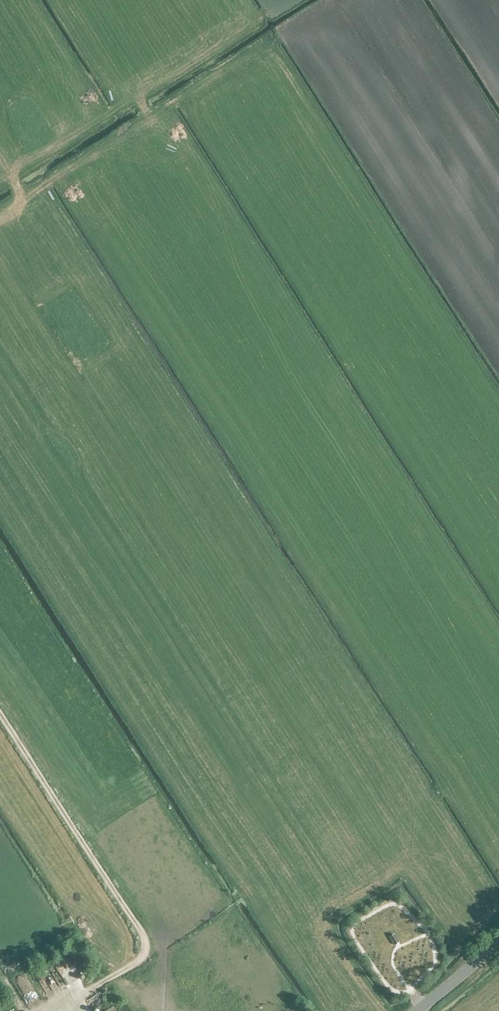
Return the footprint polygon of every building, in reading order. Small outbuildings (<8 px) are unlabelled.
[(395,935),(390,938),(395,945),(399,942),(395,935)] [(54,964),(59,973),(76,964),(71,955),(54,964)] [(50,971),(37,975),(40,985),(53,982),(50,971)] [(84,975),(81,977),(77,971),(71,975),(75,981),(78,979),(83,987),(89,983),(84,975)] [(44,1008),(49,1010),(51,1010),(56,1001),(50,998),(44,1008)]
